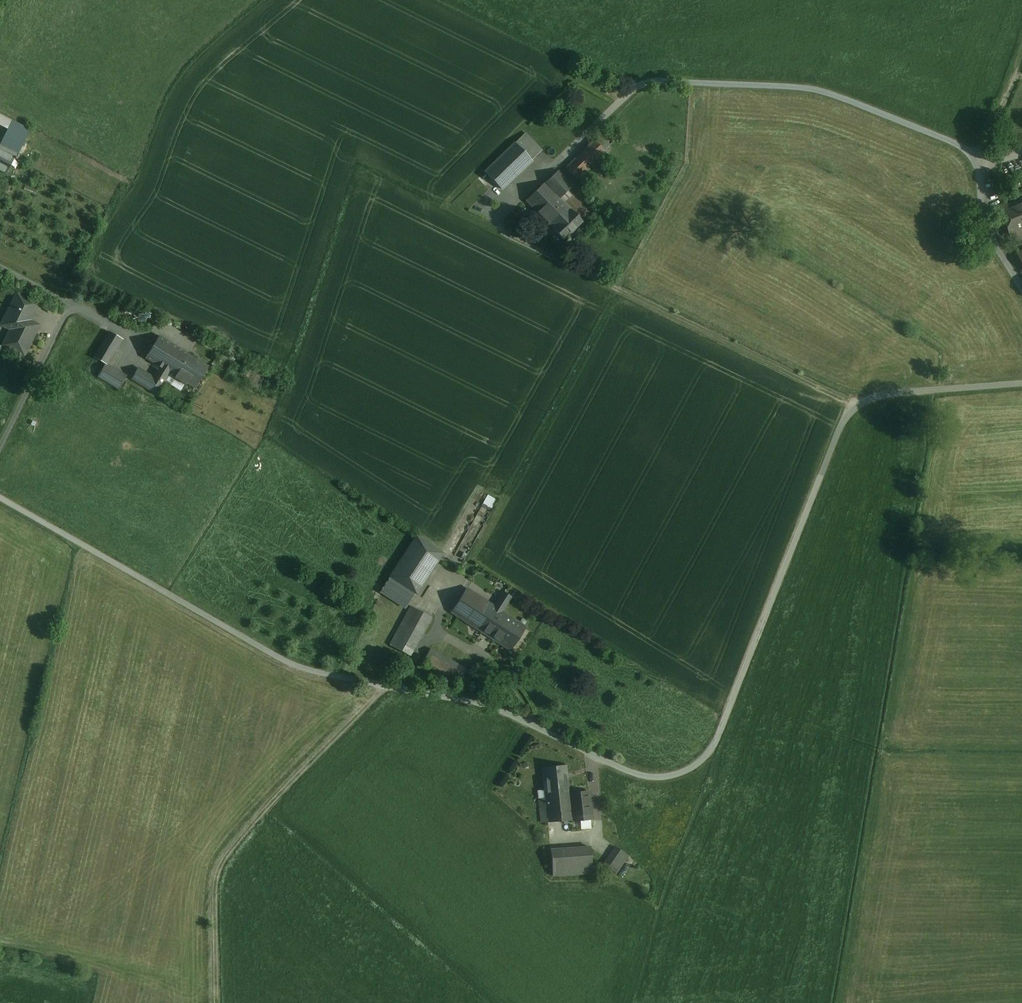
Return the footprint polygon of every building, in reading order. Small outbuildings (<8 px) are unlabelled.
[(0,113),(0,124),(4,126),(9,129),(26,138),(31,129),(0,113)] [(0,133),(0,151),(5,153),(12,157),(19,152),(1,143),(9,129),(4,126),(0,133)] [(9,129),(1,143),(19,152),(26,138),(9,129)] [(528,131),(488,172),(503,187),(544,148),(528,131)] [(602,134),(569,165),(578,176),(585,169),(590,164),(594,167),(600,171),(612,159),(608,153),(605,150),(612,143),(602,134)] [(0,162),(0,170),(4,172),(12,157),(5,153),(0,162)] [(559,170),(543,185),(554,195),(558,199),(573,184),(559,170)] [(543,185),(528,202),(537,211),(554,195),(543,185)] [(554,195),(537,211),(553,227),(569,211),(558,199),(554,195)] [(1000,209),(1013,242),(1021,238),(1021,200),(1000,209)] [(582,224),(569,211),(553,227),(565,240),(582,224)] [(37,304),(17,294),(11,307),(30,317),(31,317),(37,304)] [(30,317),(11,307),(7,314),(11,316),(6,326),(14,330),(12,335),(11,335),(6,345),(4,344),(4,345),(24,354),(35,332),(33,331),(36,324),(28,321),(30,317)] [(113,326),(98,354),(111,360),(111,361),(126,333),(113,326)] [(214,360),(164,330),(150,352),(154,355),(153,355),(164,361),(175,368),(200,383),(214,360)] [(164,361),(153,355),(154,355),(150,352),(143,365),(157,373),(164,361)] [(111,361),(111,360),(103,373),(121,384),(127,374),(128,371),(111,361)] [(157,373),(143,365),(137,373),(162,388),(175,368),(164,361),(157,373)] [(484,503),(494,508),(499,499),(489,493),(484,503)] [(414,592),(416,593),(442,553),(417,536),(391,577),(414,592)] [(405,607),(414,592),(391,577),(381,592),(405,607)] [(487,601),(467,588),(451,611),(460,617),(479,630),(495,606),(487,601)] [(495,606),(502,611),(512,596),(504,592),(495,606)] [(412,606),(390,645),(410,655),(431,617),(412,606)] [(502,611),(495,606),(479,630),(511,650),(526,627),(502,611)] [(436,652),(430,649),(424,660),(430,663),(436,652)] [(447,672),(453,662),(436,652),(430,663),(447,672)] [(467,670),(453,662),(447,672),(461,680),(467,670)] [(545,790),(546,798),(570,796),(569,794),(566,765),(543,768),(545,790)] [(589,792),(569,794),(570,796),(572,820),(592,819),(589,792)] [(570,796),(546,798),(548,822),(572,820),(570,796)] [(546,798),(539,799),(542,822),(548,822),(546,798)] [(616,846),(613,852),(612,851),(611,854),(604,864),(616,873),(629,855),(616,846)] [(582,847),(559,849),(561,875),(584,873),(582,847)] [(591,847),(582,847),(584,873),(592,872),(591,847)] [(559,849),(551,850),(552,875),(561,875),(559,849)]
